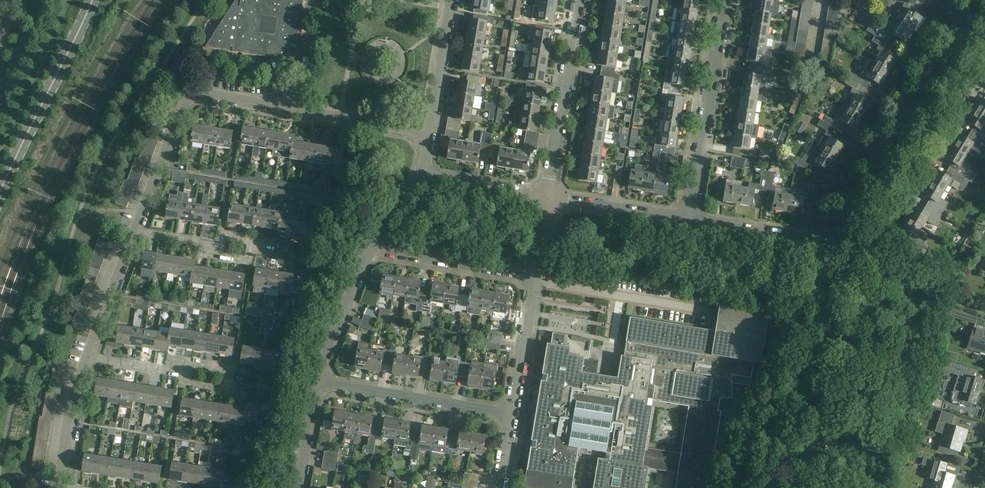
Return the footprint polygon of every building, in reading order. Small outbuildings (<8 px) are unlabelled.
[(303,0),(301,0),(241,0),(240,7),(237,6),(238,0),(236,0),(206,46),(230,50),(230,47),(233,48),(232,51),(293,62),(297,41),(300,42),(303,21),(300,20),(303,0)] [(472,9),(489,12),(491,0),(473,0),(472,9)] [(539,7),(556,10),(557,0),(540,0),(539,7)] [(606,13),(624,16),(626,3),(608,0),(606,13)] [(682,10),(698,12),(700,0),(697,0),(683,0),(682,10)] [(771,14),(773,2),(759,0),(757,12),(771,14)] [(900,22),(915,31),(923,18),(908,9),(909,0),(895,0),(895,1),(905,3),(899,12),(904,15),(900,22)] [(661,1),(661,12),(675,12),(675,2),(661,1)] [(829,5),(828,11),(838,13),(839,6),(829,5)] [(811,15),(812,8),(802,6),(801,13),(811,15)] [(556,10),(539,7),(537,20),(554,22),(556,10)] [(674,22),(696,25),(698,12),(682,10),(676,9),(674,22)] [(754,25),(769,27),(771,14),(757,12),(754,25)] [(604,26),(622,29),(624,16),(606,13),(604,26)] [(907,44),(915,31),(900,22),(889,16),(881,30),(871,24),(866,31),(875,36),(887,43),(892,35),(907,44)] [(468,32),(485,35),(487,22),(470,19),(468,32)] [(673,34),(694,37),(696,25),(674,22),(672,33),(673,33),(673,34)] [(826,23),(825,29),(835,31),(836,25),(826,23)] [(752,37),(767,39),(769,27),(754,25),(752,37)] [(602,39),(620,42),(622,29),(604,26),(602,39)] [(533,43),(550,46),(552,33),(535,30),(533,43)] [(466,45),(483,48),(485,35),(468,32),(466,45)] [(677,40),(676,47),(692,50),(694,37),(673,34),(672,39),(677,40)] [(824,35),(823,42),(833,43),(834,37),(824,35)] [(882,52),(887,43),(875,36),(872,41),(879,46),(873,55),(878,58),(874,65),(889,74),(897,61),(882,52)] [(750,49),(771,52),(772,47),(766,46),(767,39),(752,37),(750,49)] [(806,45),(807,39),(797,37),(795,43),(806,45)] [(600,51),(618,54),(620,42),(602,39),(600,51)] [(304,42),(302,54),(309,55),(313,56),(314,49),(311,49),(312,43),(307,43),(304,42)] [(823,42),(822,48),(832,50),(833,43),(823,42)] [(531,56),(548,58),(550,46),(533,43),(531,56)] [(483,48),(466,45),(464,57),(481,60),(483,48)] [(676,47),(674,59),(673,59),(689,62),(692,50),(676,47)] [(804,57),(805,51),(794,49),(791,49),(786,48),(785,54),(804,57)] [(750,62),(749,68),(772,72),(773,65),(769,64),(771,52),(750,49),(748,62),(750,62)] [(616,67),(618,54),(600,51),(598,64),(602,65),(601,71),(614,73),(615,67),(616,67)] [(548,58),(531,56),(529,68),(546,71),(548,58)] [(306,76),(309,58),(303,57),(301,75),(306,76)] [(481,60),(464,57),(462,70),(479,73),(481,60)] [(687,74),(689,62),(673,59),(674,59),(668,58),(667,64),(673,65),(671,72),(687,74)] [(847,77),(848,78),(861,86),(866,78),(881,87),(889,74),(874,65),(869,62),(859,78),(850,72),(847,77)] [(485,67),(483,75),(493,76),(495,68),(485,67)] [(546,71),(529,68),(527,81),(544,84),(546,71)] [(767,77),(771,78),(772,72),(749,68),(748,74),(746,73),(743,86),(759,89),(765,90),(767,77)] [(614,73),(601,71),(600,77),(596,76),(594,89),(612,92),(617,93),(620,74),(614,73)] [(687,74),(671,72),(666,71),(663,89),(682,93),(683,86),(685,87),(687,74)] [(458,93),(474,96),(476,83),(480,84),(481,82),(485,82),(486,77),(482,77),(482,78),(468,76),(467,82),(460,81),(458,93)] [(852,101),(848,108),(863,117),(871,104),(856,95),(861,86),(848,78),(845,84),(853,89),(847,98),(852,101)] [(527,85),(524,104),(540,107),(541,95),(546,95),(547,88),(527,85)] [(764,96),(758,95),(759,89),(743,86),(741,98),(757,101),(766,102),(766,99),(764,96)] [(610,105),(612,92),(594,89),(591,102),(610,105)] [(667,101),(666,108),(665,109),(681,111),(683,99),(681,98),(682,93),(663,89),(661,100),(667,101)] [(472,108),(474,96),(458,93),(456,106),(472,108)] [(739,111),(755,113),(757,101),(741,98),(739,111)] [(981,100),(979,99),(974,107),(976,108),(975,111),(984,117),(984,102),(981,100)] [(607,118),(610,105),(591,102),(589,115),(607,118)] [(524,104),(522,116),(538,119),(540,107),(524,104)] [(863,117),(848,108),(843,105),(834,120),(827,116),(823,121),(835,129),(840,120),(855,129),(863,117)] [(461,120),(470,121),(481,123),(482,117),(471,115),(472,108),(456,106),(454,119),(448,118),(447,124),(460,126),(461,120)] [(665,114),(663,120),(663,121),(679,124),(681,111),(665,109),(666,108),(660,107),(659,113),(665,114)] [(737,123),(753,126),(755,113),(739,111),(737,123)] [(984,142),(984,117),(975,111),(973,113),(971,112),(966,121),(968,122),(967,123),(974,127),(970,133),(984,142)] [(605,131),(607,118),(589,115),(587,128),(605,131)] [(526,131),(525,136),(539,139),(540,133),(536,132),(538,119),(522,116),(521,123),(509,121),(508,128),(526,131)] [(662,127),(661,133),(677,136),(679,124),(663,121),(663,120),(657,119),(656,126),(662,127)] [(835,129),(823,121),(821,120),(818,125),(827,131),(818,147),(822,150),(837,159),(845,147),(830,137),(835,129)] [(806,125),(800,122),(795,130),(801,134),(806,125)] [(757,139),(759,127),(753,126),(737,123),(735,135),(751,138),(757,139)] [(459,132),(460,126),(447,124),(446,130),(459,132)] [(191,143),(204,145),(207,128),(194,126),(191,143)] [(241,144),(254,147),(257,129),(244,127),(241,144)] [(207,128),(204,145),(203,149),(208,150),(209,149),(210,146),(217,147),(220,130),(207,128)] [(603,144),(605,131),(587,128),(585,141),(603,144)] [(269,131),(257,129),(254,147),(252,156),(258,157),(260,148),(266,149),(269,131)] [(233,132),(220,130),(217,147),(230,149),(233,132)] [(458,142),(459,132),(446,130),(445,136),(451,137),(447,159),(457,160),(456,162),(462,163),(465,143),(458,142)] [(282,133),(269,131),(266,149),(273,150),(272,156),(278,157),(279,151),(282,133)] [(783,131),(782,131),(778,139),(783,141),(787,132),(783,131)] [(480,145),(465,143),(462,163),(468,164),(468,162),(477,164),(479,157),(488,158),(491,143),(492,134),(481,132),(480,141),(480,142),(480,145)] [(677,136),(661,133),(657,132),(654,151),(660,152),(665,153),(674,155),(675,149),(677,136)] [(295,136),(282,133),(279,151),(278,157),(290,159),(291,153),(293,142),(294,142),(295,136)] [(983,145),(984,146),(984,142),(970,133),(966,140),(959,136),(953,147),(966,155),(970,148),(978,153),(983,145)] [(747,150),(749,151),(751,138),(735,135),(733,147),(734,148),(733,154),(746,156),(747,150)] [(147,136),(145,142),(156,146),(159,140),(147,136)] [(525,136),(524,143),(538,145),(539,139),(525,136)] [(601,157),(603,144),(585,141),(583,154),(601,157)] [(154,152),(156,146),(145,142),(142,148),(154,152)] [(290,159),(303,161),(306,144),(294,142),(293,142),(291,153),(290,159)] [(506,170),(512,171),(515,151),(501,149),(501,145),(491,143),(488,158),(498,160),(497,167),(506,168),(506,170)] [(523,152),(515,151),(512,171),(517,172),(518,170),(527,172),(531,150),(537,151),(538,145),(524,143),(523,152)] [(303,161),(316,163),(319,146),(306,144),(303,161)] [(316,163),(329,165),(332,148),(319,146),(316,163)] [(829,172),(837,159),(822,150),(818,147),(808,163),(798,158),(795,163),(809,172),(815,163),(829,172)] [(962,162),(966,155),(953,147),(951,150),(949,149),(944,157),(946,158),(945,159),(952,163),(949,169),(969,181),(972,183),(977,174),(969,169),(970,167),(962,162)] [(152,158),(154,152),(142,148),(140,154),(152,158)] [(345,150),(332,148),(329,165),(328,171),(333,172),(334,166),(342,167),(345,150)] [(678,155),(674,155),(665,153),(664,159),(677,162),(678,155)] [(149,164),(152,158),(140,154),(138,159),(147,163),(149,164)] [(599,169),(601,157),(583,154),(581,166),(599,169)] [(744,169),(745,159),(732,157),(730,167),(744,169)] [(145,169),(147,163),(138,159),(135,158),(133,164),(145,169)] [(199,173),(200,169),(201,165),(188,163),(187,167),(187,166),(186,171),(199,173)] [(142,175),(145,169),(133,164),(131,170),(142,175)] [(597,183),(599,169),(581,166),(579,180),(597,183)] [(963,191),(969,181),(949,169),(944,176),(938,172),(937,173),(935,171),(931,179),(933,180),(931,183),(944,191),(949,184),(957,189),(963,191)] [(140,180),(142,175),(131,170),(129,176),(140,180)] [(628,189),(641,191),(644,173),(625,170),(622,187),(629,188),(628,189)] [(748,189),(740,187),(738,205),(752,207),(755,190),(765,191),(769,171),(762,170),(761,177),(760,185),(749,183),(748,189)] [(787,213),(790,196),(791,190),(773,187),(774,179),(775,172),(769,171),(765,191),(775,193),(772,210),(787,213)] [(622,173),(615,172),(613,186),(620,187),(622,173)] [(644,173),(641,191),(653,193),(656,175),(644,173)] [(656,175),(653,193),(666,195),(669,177),(656,175)] [(138,186),(140,180),(129,176),(127,181),(126,181),(135,185),(138,186)] [(133,190),(135,185),(126,181),(127,181),(124,180),(122,186),(133,190)] [(738,205),(740,187),(741,182),(734,181),(726,180),(723,202),(738,205)] [(940,198),(944,191),(931,183),(929,185),(927,184),(922,192),(924,194),(931,199),(927,205),(941,214),(948,203),(940,198)] [(798,197),(790,196),(787,213),(802,215),(805,198),(812,199),(814,186),(809,185),(807,193),(799,191),(798,197)] [(131,196),(133,190),(122,186),(119,192),(131,196)] [(129,202),(131,196),(119,192),(117,198),(129,202)] [(166,217),(179,219),(183,193),(178,192),(177,195),(170,194),(166,217)] [(179,219),(191,222),(194,204),(195,199),(188,198),(188,194),(183,193),(179,219)] [(204,224),(207,206),(209,195),(204,194),(202,205),(194,204),(191,222),(204,224)] [(126,208),(129,202),(117,198),(115,204),(126,208)] [(228,222),(241,224),(244,207),(231,204),(228,222)] [(267,228),(278,230),(280,218),(281,219),(282,213),(275,212),(275,206),(270,205),(269,211),(267,228)] [(934,226),(941,214),(927,205),(923,212),(916,207),(915,208),(913,207),(908,216),(910,217),(909,219),(922,228),(926,221),(934,226)] [(220,208),(207,206),(204,224),(217,226),(220,208)] [(241,224),(254,226),(257,209),(244,207),(241,224)] [(254,226),(267,228),(269,211),(257,209),(254,226)] [(171,218),(169,226),(206,232),(207,224),(171,218)] [(277,235),(290,237),(293,220),(281,219),(280,218),(278,230),(277,235)] [(926,239),(918,234),(922,228),(909,219),(908,221),(906,220),(900,229),(902,230),(902,231),(909,235),(905,242),(919,251),(926,239)] [(290,237),(303,239),(305,222),(293,220),(290,237)] [(319,225),(305,222),(303,239),(316,242),(319,225)] [(102,231),(99,237),(110,241),(113,235),(102,231)] [(108,247),(110,241),(99,237),(97,243),(108,247)] [(106,253),(108,247),(97,243),(95,249),(106,253)] [(104,259),(106,253),(95,249),(93,255),(104,259)] [(141,269),(155,271),(157,254),(144,252),(141,269)] [(157,254),(155,271),(167,274),(170,256),(157,254)] [(102,265),(104,259),(93,255),(91,260),(102,265)] [(170,256),(167,274),(180,276),(183,258),(170,256)] [(183,258),(180,276),(192,278),(191,283),(195,260),(183,258)] [(100,270),(102,265),(91,260),(88,266),(100,270)] [(204,285),(207,268),(195,267),(196,260),(195,260),(191,283),(204,285)] [(97,277),(100,270),(88,266),(86,272),(97,277)] [(217,287),(219,271),(207,268),(204,285),(217,287)] [(254,286),(267,288),(269,271),(256,268),(254,286)] [(229,289),(232,273),(219,271),(217,287),(229,289)] [(267,288),(279,290),(282,273),(269,271),(267,288)] [(95,282),(97,277),(86,272),(84,278),(86,279),(95,282)] [(245,275),(232,273),(229,289),(243,292),(245,275)] [(279,290),(292,292),(295,275),(282,273),(279,290)] [(392,295),(396,275),(383,273),(380,293),(392,295)] [(308,277),(295,275),(292,292),(305,294),(308,277)] [(405,297),(408,277),(396,275),(392,295),(405,297)] [(421,280),(408,277),(405,297),(406,297),(405,303),(417,305),(416,311),(422,312),(425,289),(420,288),(421,280)] [(95,289),(97,283),(95,282),(86,279),(84,285),(95,289)] [(432,290),(425,289),(422,312),(430,313),(431,307),(433,304),(436,304),(437,302),(443,303),(446,284),(433,282),(432,290)] [(458,286),(446,284),(443,303),(450,304),(449,307),(452,311),(460,312),(461,310),(463,295),(457,294),(458,286)] [(93,295),(95,289),(84,285),(82,291),(93,295)] [(469,296),(463,295),(461,310),(467,311),(466,313),(479,316),(480,309),(483,290),(471,288),(469,296)] [(492,311),(496,292),(483,290),(480,309),(492,311)] [(91,301),(93,295),(82,291),(80,297),(91,301)] [(496,292),(492,311),(505,313),(509,294),(496,292)] [(88,306),(91,301),(80,297),(77,303),(91,308),(91,307),(88,306)] [(88,314),(91,308),(77,303),(79,304),(77,310),(88,314)] [(526,471),(524,487),(571,487),(578,448),(606,452),(604,459),(598,458),(593,487),(645,487),(648,468),(678,472),(675,487),(706,487),(711,473),(721,411),(718,411),(720,398),(732,399),(732,383),(749,386),(753,363),(761,364),(769,314),(719,307),(716,331),(630,318),(619,382),(606,379),(595,378),(598,361),(588,359),(591,340),(553,333),(551,344),(547,344),(526,471)] [(796,310),(777,307),(771,339),(785,342),(790,328),(794,329),(797,323),(797,321),(799,321),(799,318),(798,316),(795,316),(796,310)] [(364,314),(377,319),(389,321),(391,310),(380,308),(379,313),(366,308),(364,314)] [(88,314),(77,310),(75,316),(86,320),(88,314)] [(978,318),(957,310),(955,318),(975,324),(978,318)] [(275,314),(263,311),(262,313),(262,318),(274,320),(275,314)] [(361,320),(375,325),(377,319),(364,314),(361,320)] [(86,320),(75,316),(73,321),(84,326),(86,320)] [(375,325),(361,320),(359,326),(373,331),(375,325)] [(84,326),(73,321),(71,327),(82,331),(84,326)] [(116,343),(129,345),(132,328),(119,326),(116,343)] [(132,328),(129,345),(142,347),(145,330),(132,328)] [(974,328),(968,348),(984,353),(984,331),(974,328)] [(157,332),(154,349),(167,351),(171,329),(170,334),(157,332)] [(181,348),(184,331),(171,329),(167,351),(168,351),(169,345),(181,348)] [(145,330),(142,347),(154,349),(157,332),(145,330)] [(194,350),(197,333),(184,331),(181,348),(194,350)] [(487,331),(487,337),(501,339),(502,333),(487,331)] [(206,352),(209,335),(197,333),(194,350),(206,352)] [(219,354),(222,337),(209,335),(206,352),(219,354)] [(235,339),(222,337),(219,354),(232,356),(235,339)] [(500,346),(501,339),(487,337),(486,343),(500,346)] [(367,370),(370,351),(371,345),(359,343),(354,368),(367,370)] [(499,352),(500,346),(486,343),(485,349),(499,352)] [(241,363),(254,366),(257,349),(244,346),(241,363)] [(254,366),(266,368),(269,351),(257,349),(254,366)] [(383,353),(370,351),(367,370),(380,372),(381,364),(387,365),(389,350),(383,350),(383,353)] [(392,375),(405,377),(408,357),(395,355),(396,351),(389,350),(387,365),(393,366),(392,375)] [(282,353),(269,351),(266,368),(279,370),(282,353)] [(946,351),(944,358),(956,362),(958,354),(946,351)] [(420,359),(408,357),(405,377),(417,379),(419,370),(425,371),(427,357),(421,356),(420,359)] [(430,381),(442,383),(446,363),(433,361),(433,358),(427,357),(425,371),(431,372),(430,381)] [(456,376),(463,377),(465,363),(459,362),(459,359),(446,357),(446,363),(442,383),(455,385),(456,376)] [(975,404),(982,381),(969,377),(972,368),(944,360),(941,369),(958,374),(953,393),(952,392),(950,399),(952,403),(959,405),(959,404),(970,407),(971,403),(975,404)] [(467,387),(480,389),(484,363),(471,361),(471,364),(465,363),(463,377),(469,378),(467,387)] [(484,363),(480,389),(493,391),(496,372),(497,365),(484,363)] [(64,376),(65,371),(65,370),(52,368),(51,374),(64,376)] [(95,396),(108,398),(111,380),(98,378),(95,396)] [(108,398),(121,400),(123,383),(111,380),(108,398)] [(121,400),(133,402),(136,385),(123,383),(121,400)] [(133,402),(146,404),(149,387),(136,385),(133,402)] [(61,394),(62,388),(50,386),(49,392),(47,391),(46,392),(61,394)] [(146,404),(158,406),(161,389),(149,387),(146,404)] [(174,391),(161,389),(158,406),(171,408),(174,391)] [(57,400),(58,394),(61,395),(61,394),(46,392),(45,398),(57,400)] [(180,416),(193,418),(196,401),(183,399),(180,416)] [(206,420),(209,403),(196,401),(193,418),(206,420)] [(219,422),(221,405),(209,403),(206,420),(219,422)] [(244,426),(247,403),(246,409),(234,407),(231,424),(244,426)] [(257,423),(260,405),(247,403),(244,426),(245,426),(246,421),(257,423)] [(231,424),(234,407),(221,405),(219,422),(231,424)] [(273,407),(260,405),(257,423),(270,425),(273,407)] [(54,419),(56,412),(43,410),(42,416),(40,415),(40,416),(54,419)] [(332,429),(344,431),(347,412),(335,410),(330,410),(328,422),(333,422),(332,429)] [(357,433),(360,414),(347,412),(344,431),(345,431),(345,433),(350,434),(351,432),(357,433)] [(963,439),(965,440),(967,431),(951,426),(953,417),(941,413),(938,423),(936,432),(943,434),(938,450),(956,455),(957,450),(959,451),(963,439)] [(373,416),(360,414),(357,433),(370,435),(369,438),(368,446),(365,445),(363,447),(362,452),(373,454),(375,439),(377,426),(371,425),(373,416)] [(51,425),(52,418),(54,419),(40,416),(39,423),(51,425)] [(383,426),(377,426),(375,439),(381,440),(382,437),(394,439),(398,420),(385,418),(383,426)] [(398,420),(394,439),(394,445),(406,447),(406,449),(412,451),(415,432),(409,431),(410,422),(398,420)] [(50,431),(51,425),(39,423),(37,429),(50,431)] [(421,433),(415,432),(412,451),(411,459),(417,461),(419,449),(425,450),(426,445),(432,446),(435,426),(423,424),(421,433)] [(448,428),(435,426),(432,446),(431,451),(450,454),(450,452),(453,438),(447,437),(448,428)] [(323,434),(331,436),(332,430),(325,428),(323,434)] [(49,437),(50,431),(37,429),(36,435),(49,437)] [(191,432),(175,429),(174,437),(190,440),(191,432)] [(459,439),(453,438),(450,452),(456,453),(457,450),(469,452),(472,433),(460,431),(459,439)] [(472,433),(469,452),(482,454),(486,435),(472,433)] [(48,443),(49,437),(36,435),(35,441),(48,443)] [(47,450),(48,443),(35,441),(34,448),(47,450)] [(45,456),(47,450),(34,448),(33,454),(45,456)] [(323,457),(337,459),(340,460),(342,449),(338,449),(337,453),(324,451),(323,457)] [(44,462),(45,456),(33,454),(32,460),(44,462)] [(95,474),(98,456),(85,454),(82,472),(95,474)] [(98,456),(95,474),(108,476),(111,458),(98,456)] [(336,465),(337,459),(323,457),(322,463),(336,465)] [(945,471),(946,464),(924,457),(922,464),(931,467),(936,468),(933,479),(935,480),(933,487),(952,487),(951,487),(955,474),(945,471)] [(111,458),(108,476),(121,478),(124,460),(111,458)] [(44,462),(32,460),(31,466),(43,468),(44,462)] [(124,460),(121,478),(133,480),(136,463),(124,460)] [(136,463),(133,480),(146,482),(149,465),(136,463)] [(170,480),(183,482),(186,465),(173,463),(170,480)] [(149,465),(146,482),(159,484),(162,467),(149,465)] [(195,484),(198,467),(186,465),(183,482),(195,484)] [(208,487),(211,469),(198,467),(195,484),(208,487)] [(223,471),(211,469),(208,487),(217,487),(221,487),(223,471)] [(235,479),(223,477),(224,471),(223,471),(221,487),(233,487),(235,479)] [(465,473),(464,479),(478,482),(479,476),(465,473)] [(235,479),(233,487),(247,487),(248,481),(235,479)] [(477,487),(478,482),(464,479),(463,485),(477,487)]
